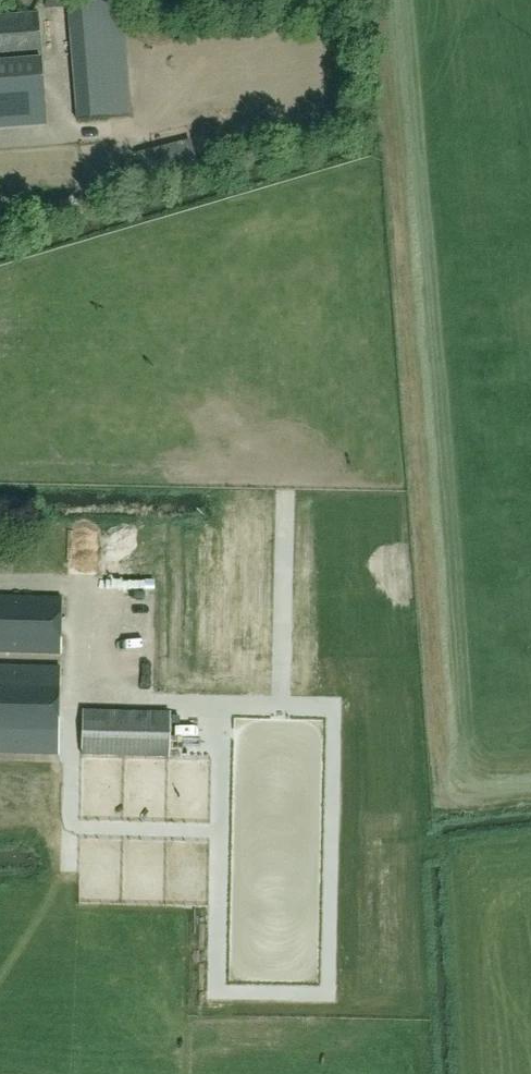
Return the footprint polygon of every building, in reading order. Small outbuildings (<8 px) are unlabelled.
[(77,121),(129,117),(121,9),(88,2),(68,4),(77,121)] [(46,126),(38,15),(0,17),(0,130),(46,126)] [(61,599),(0,598),(0,653),(59,655),(61,599)] [(0,666),(0,754),(57,755),(59,668),(0,666)] [(82,712),(82,737),(68,736),(67,763),(91,764),(91,756),(169,758),(170,713),(82,712)]
